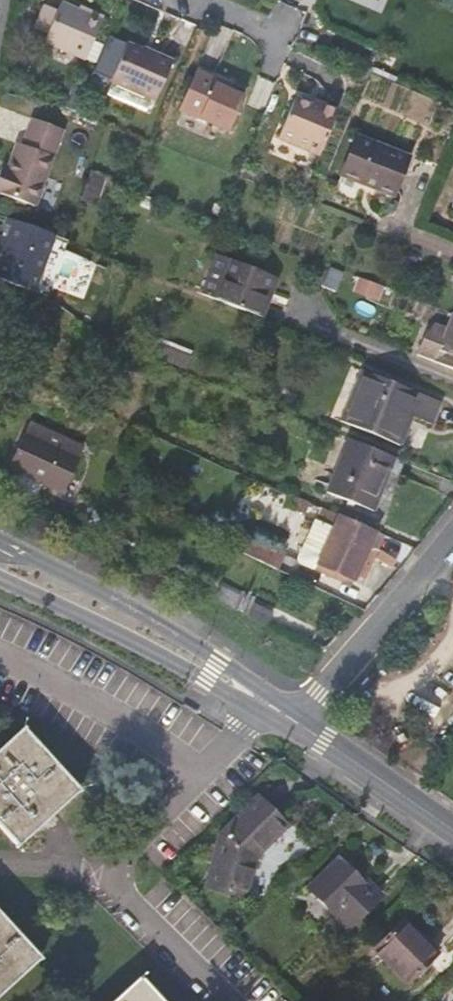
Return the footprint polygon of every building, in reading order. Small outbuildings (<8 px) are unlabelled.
[(380,11),(385,0),(356,0),(380,11)] [(85,60),(103,17),(87,10),(86,13),(61,2),(57,11),(44,5),(34,28),(47,33),(44,42),(85,60)] [(127,44),(110,80),(156,100),(173,61),(154,53),(153,56),(127,44)] [(196,71),(179,110),(228,131),(243,97),(215,85),(217,80),(196,71)] [(294,98),(277,138),(319,156),(338,111),(321,104),(319,108),(294,98)] [(63,130),(32,118),(22,145),(17,143),(7,168),(1,166),(0,170),(0,194),(35,206),(63,130)] [(355,137),(340,175),(394,195),(408,158),(355,137)] [(8,218),(0,238),(0,250),(5,261),(0,263),(0,279),(47,296),(67,241),(68,240),(8,218)] [(217,255),(202,294),(217,300),(232,261),(217,255)] [(232,261),(217,300),(257,316),(266,291),(271,293),(277,278),(232,261)] [(452,314),(446,332),(433,327),(421,355),(434,360),(434,361),(452,369),(452,314)] [(440,402),(366,372),(345,421),(399,444),(407,427),(402,426),(407,414),(431,424),(440,402)] [(10,467),(62,491),(83,446),(30,422),(10,467)] [(394,458),(347,439),(326,493),(373,512),(394,458)] [(309,503),(290,494),(284,507),(304,515),(309,503)] [(375,532),(322,509),(316,521),(314,522),(313,523),(298,557),(298,561),(302,564),(314,570),(317,564),(353,580),(375,532)] [(245,536),(238,551),(276,569),(283,554),(245,536)] [(220,586),(214,599),(238,611),(244,598),(220,586)] [(248,600),(242,613),(266,625),(272,612),(248,600)] [(17,846),(79,790),(22,729),(0,749),(0,827),(17,846)] [(245,897),(257,853),(286,826),(258,796),(219,835),(205,887),(245,897)] [(338,858),(308,888),(348,929),(381,896),(366,880),(363,883),(338,858)] [(39,959),(0,915),(0,994),(39,959)] [(373,950),(406,983),(437,953),(403,920),(373,950)] [(114,1000),(161,1000),(139,978),(114,1000)]
